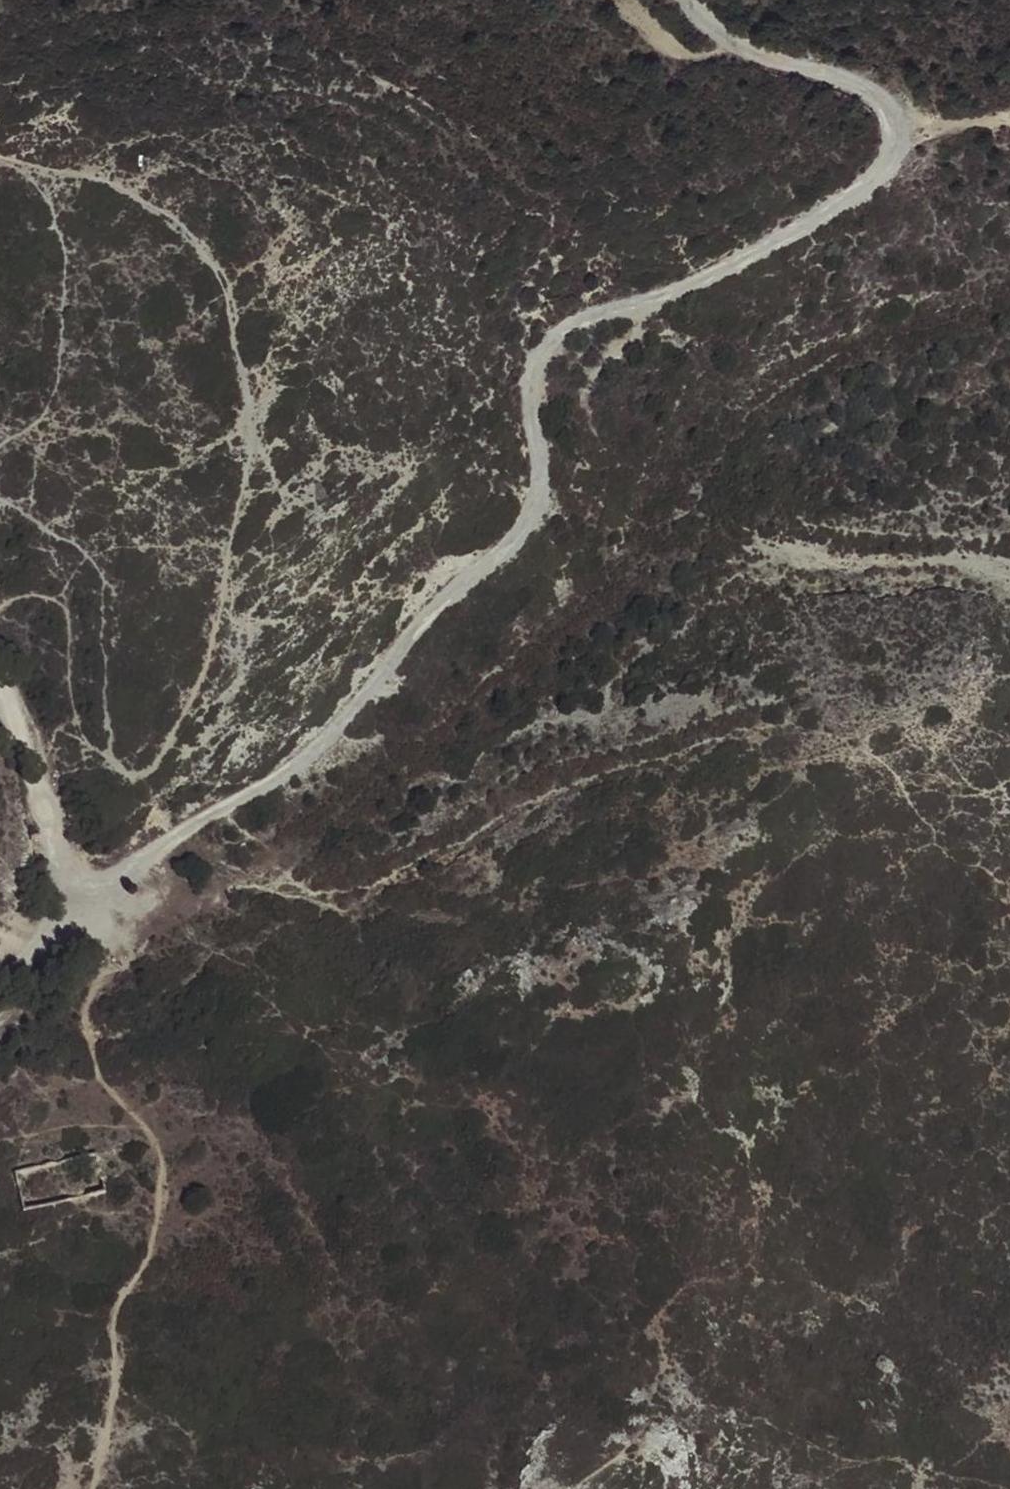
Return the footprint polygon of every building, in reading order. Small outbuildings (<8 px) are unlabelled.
[(96,1153),(17,1171),(25,1208),(104,1190),(96,1153)]
